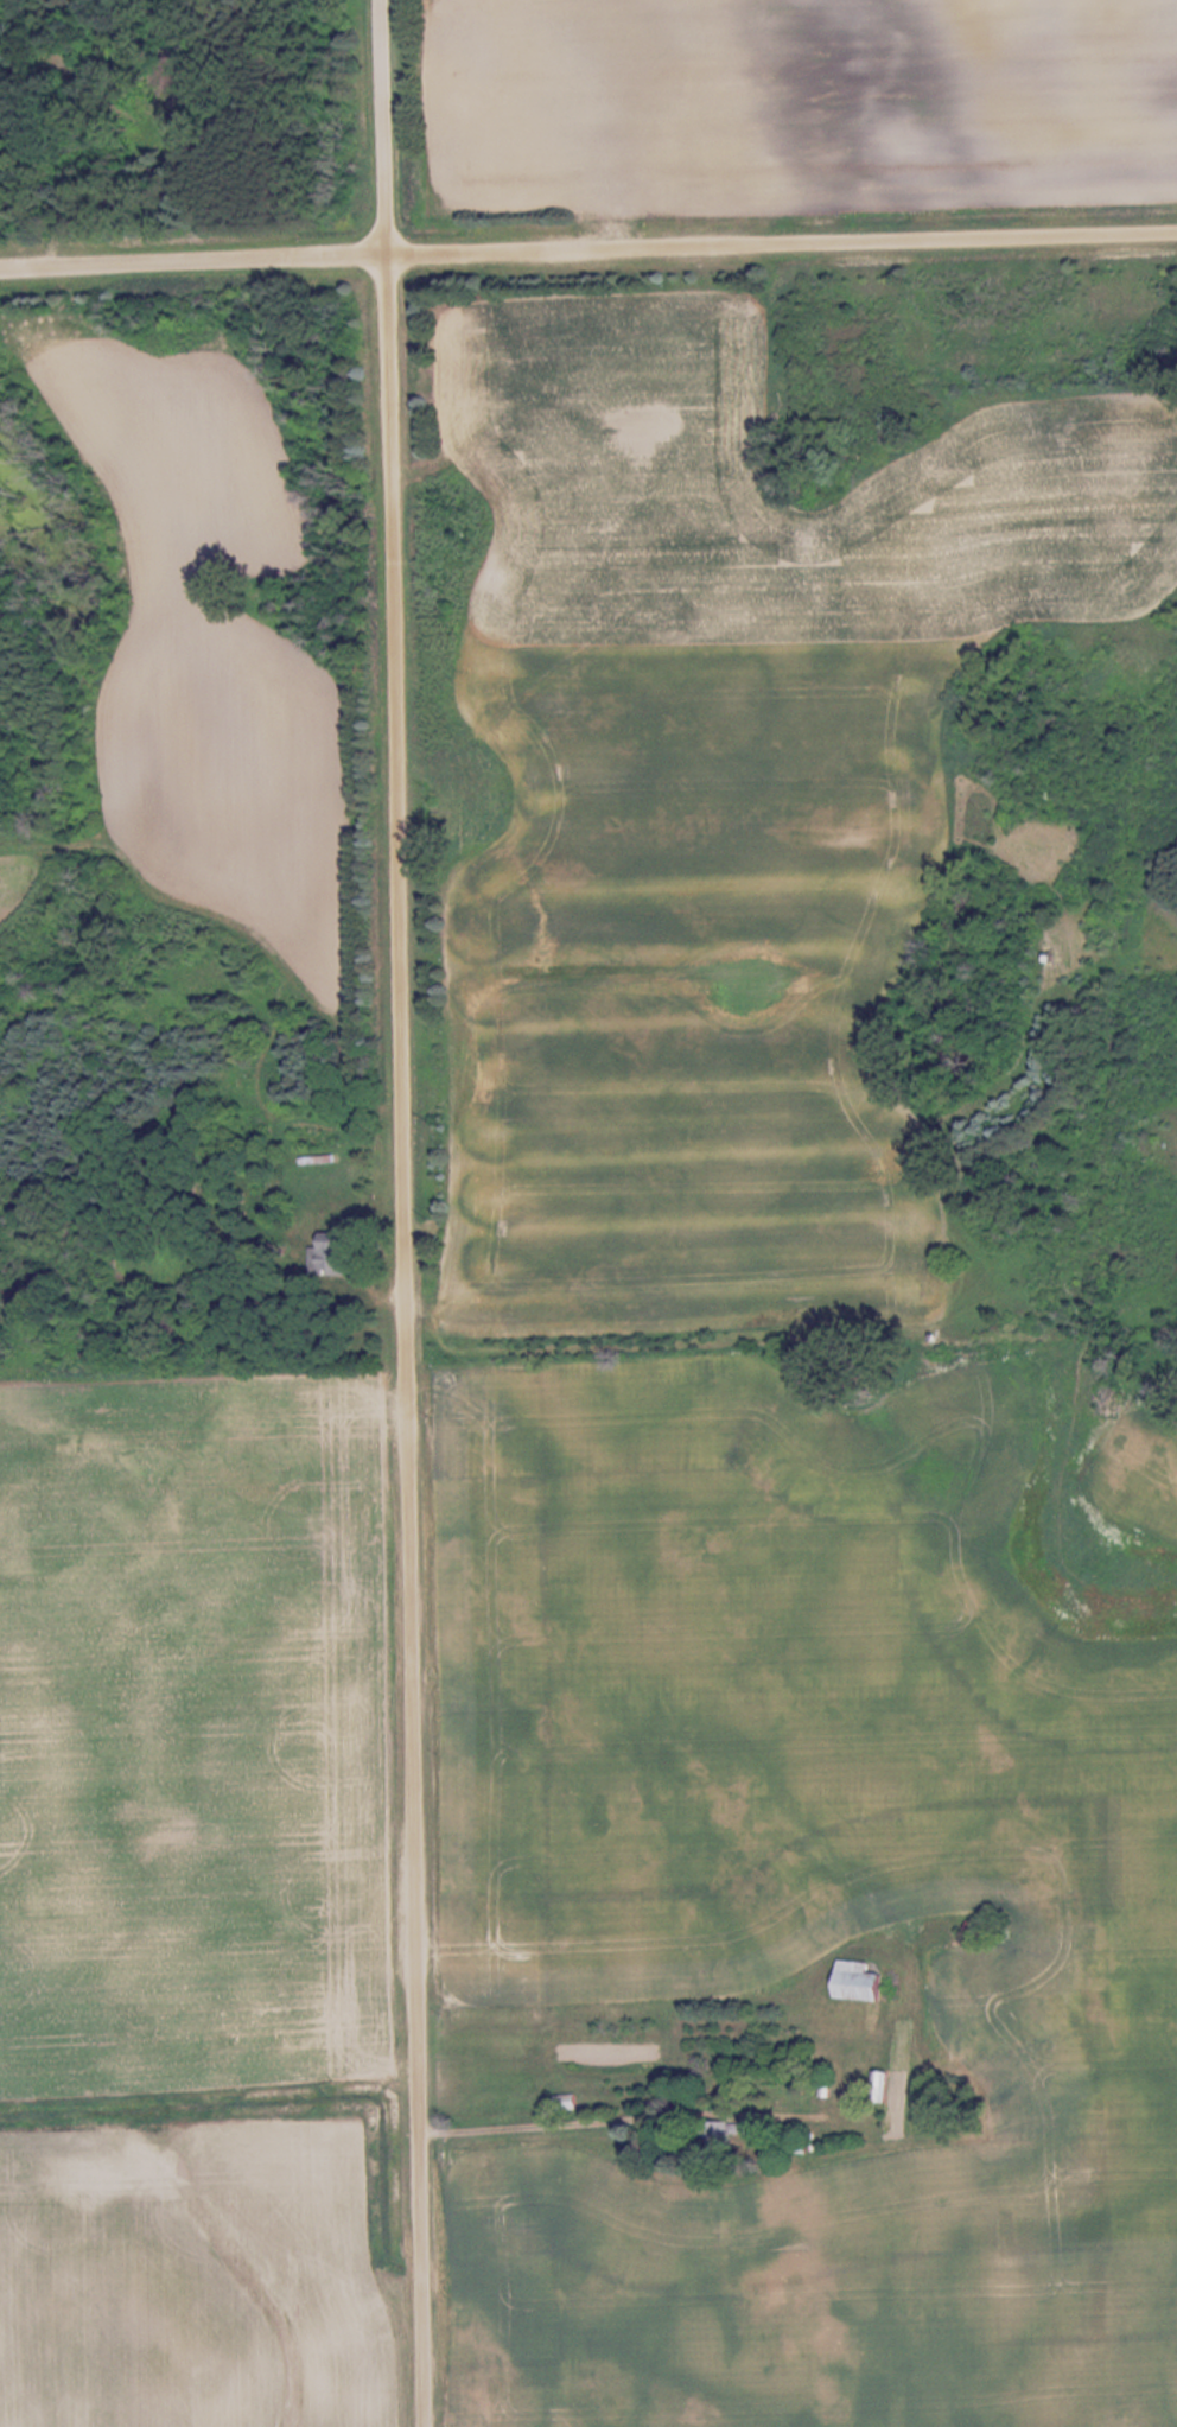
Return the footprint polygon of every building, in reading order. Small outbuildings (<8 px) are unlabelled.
[(313,1276),(352,1276),(352,1234),(325,1234),(325,1249),(313,1249),(313,1276)] [(886,2002),(888,1975),(871,1974),(872,1963),(843,1961),(841,2000),(886,2002)] [(576,2096),(560,2096),(560,2107),(577,2107),(576,2096)] [(693,2141),(694,2155),(716,2155),(716,2141),(693,2141)]
